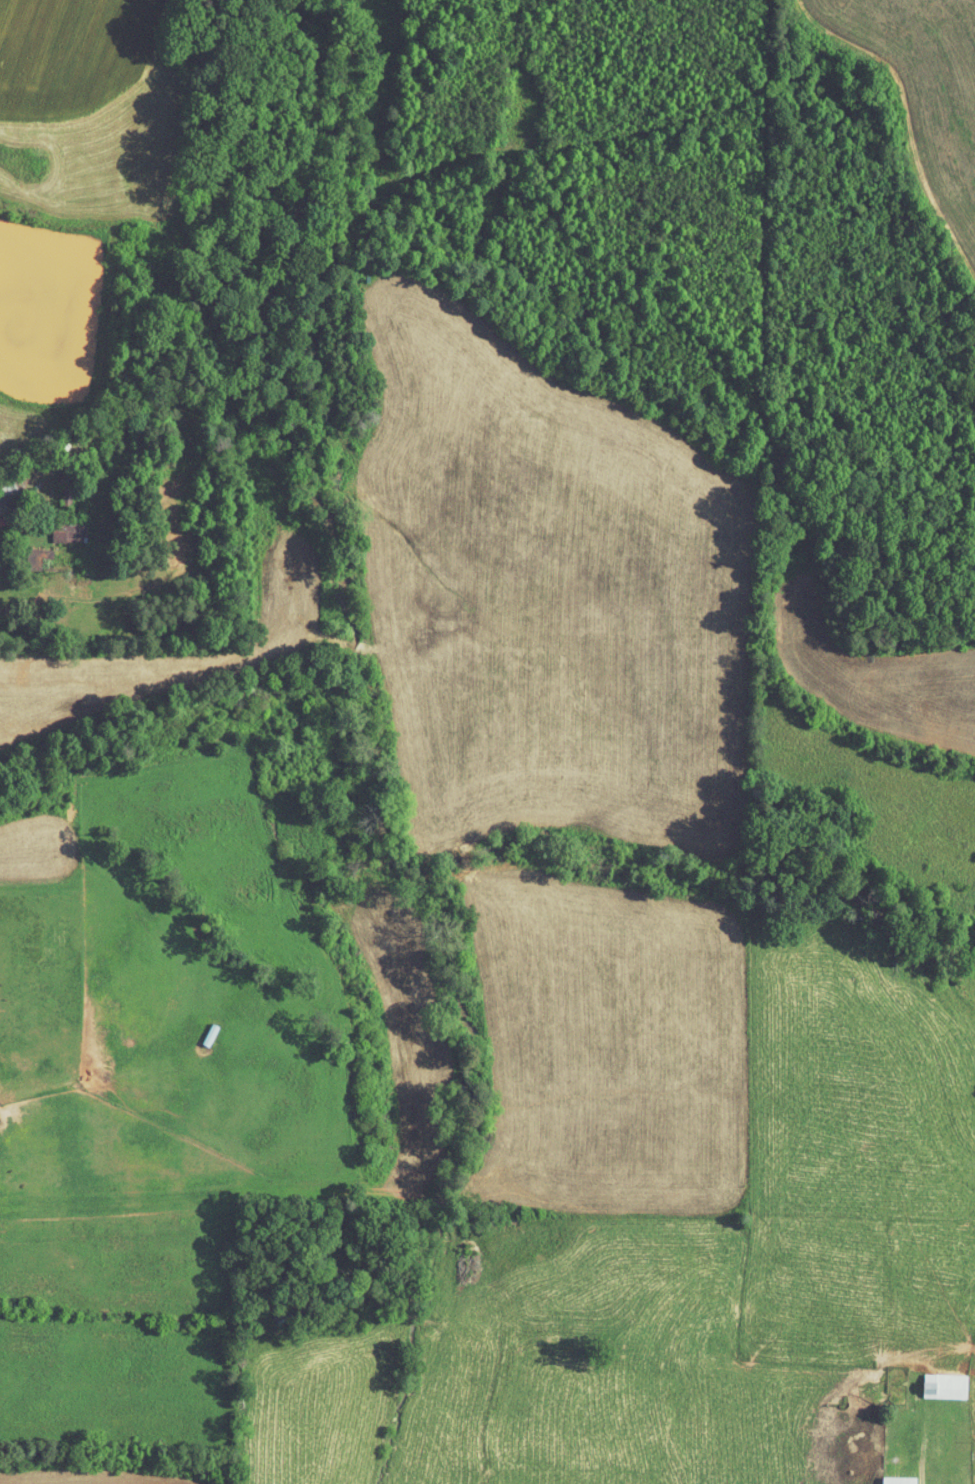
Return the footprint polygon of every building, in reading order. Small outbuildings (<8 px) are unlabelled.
[(41,537),(75,536),(74,517),(41,518),(41,537)] [(42,564),(43,544),(17,543),(16,563),(42,564)] [(958,1368),(914,1367),(914,1391),(958,1393),(958,1368)] [(873,1471),(873,1483),(906,1483),(906,1471),(873,1471)]
